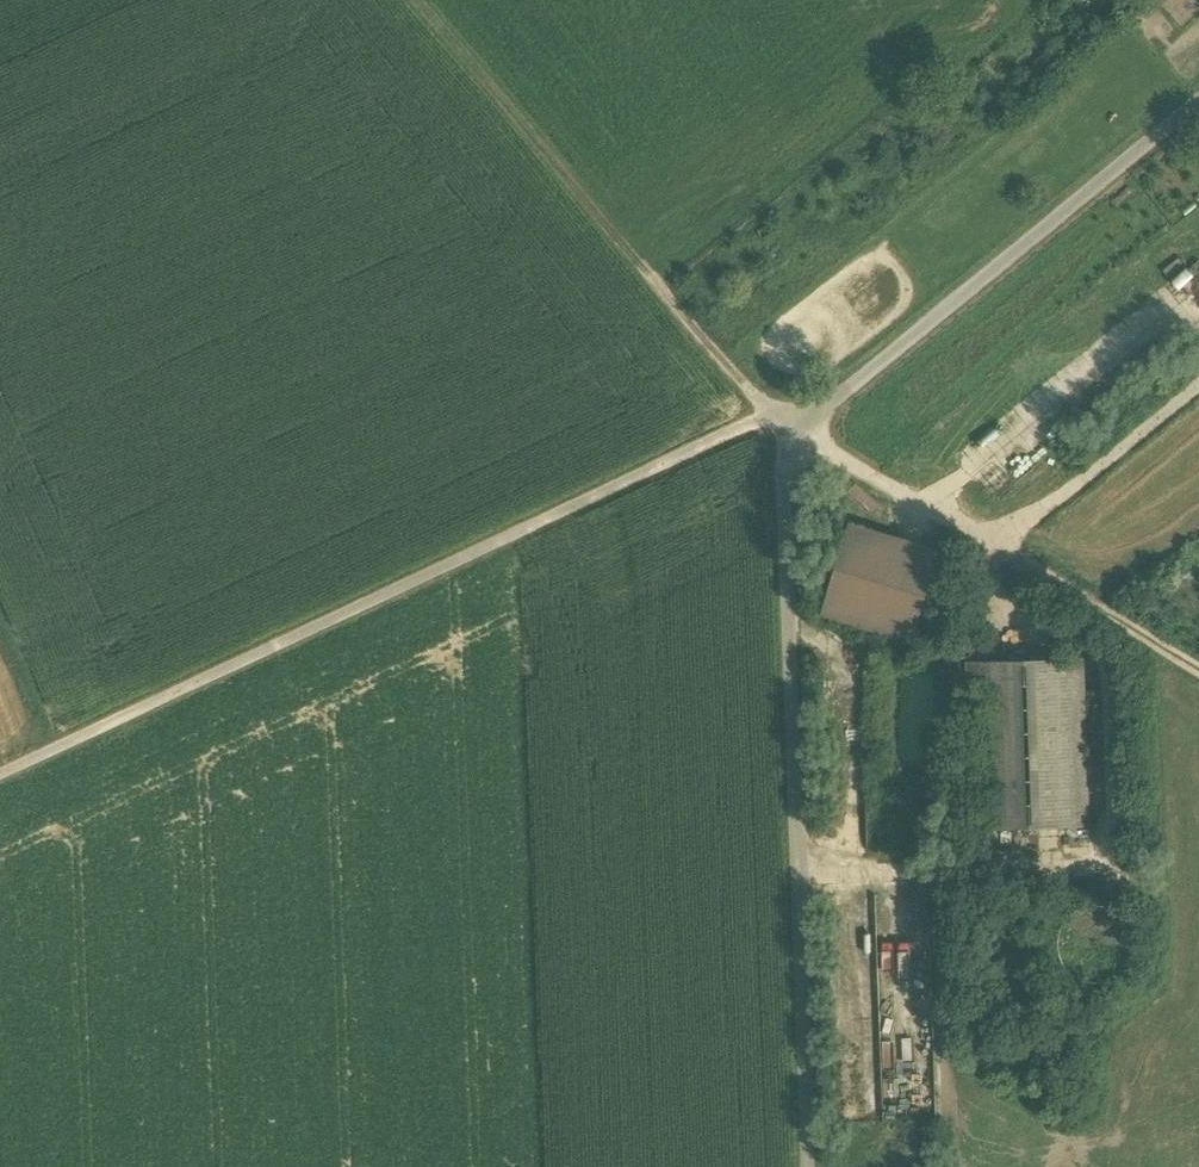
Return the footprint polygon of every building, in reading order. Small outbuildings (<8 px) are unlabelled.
[(941,551),(850,523),(822,614),(913,642),(941,551)] [(1082,661),(969,664),(975,829),(1088,825),(1082,661)] [(1104,906),(1097,905),(1091,906),(1086,907),(1082,909),(1078,911),(1073,914),(1069,918),(1067,920),(1065,924),(1062,928),(1061,931),(1060,935),(1059,939),(1059,944),(1059,949),(1060,953),(1061,958),(1063,963),(1065,966),(1068,969),(1070,972),(1074,975),(1079,979),(1082,980),(1087,982),(1093,983),(1100,984),(1109,982),(1116,979),(1121,977),(1124,974),(1128,970),(1131,966),(1133,963),(1135,958),(1136,953),(1137,949),(1137,944),(1137,938),(1136,933),(1134,928),(1132,924),(1130,921),(1126,917),(1123,914),(1119,911),(1114,909),(1109,907),(1104,906)]
